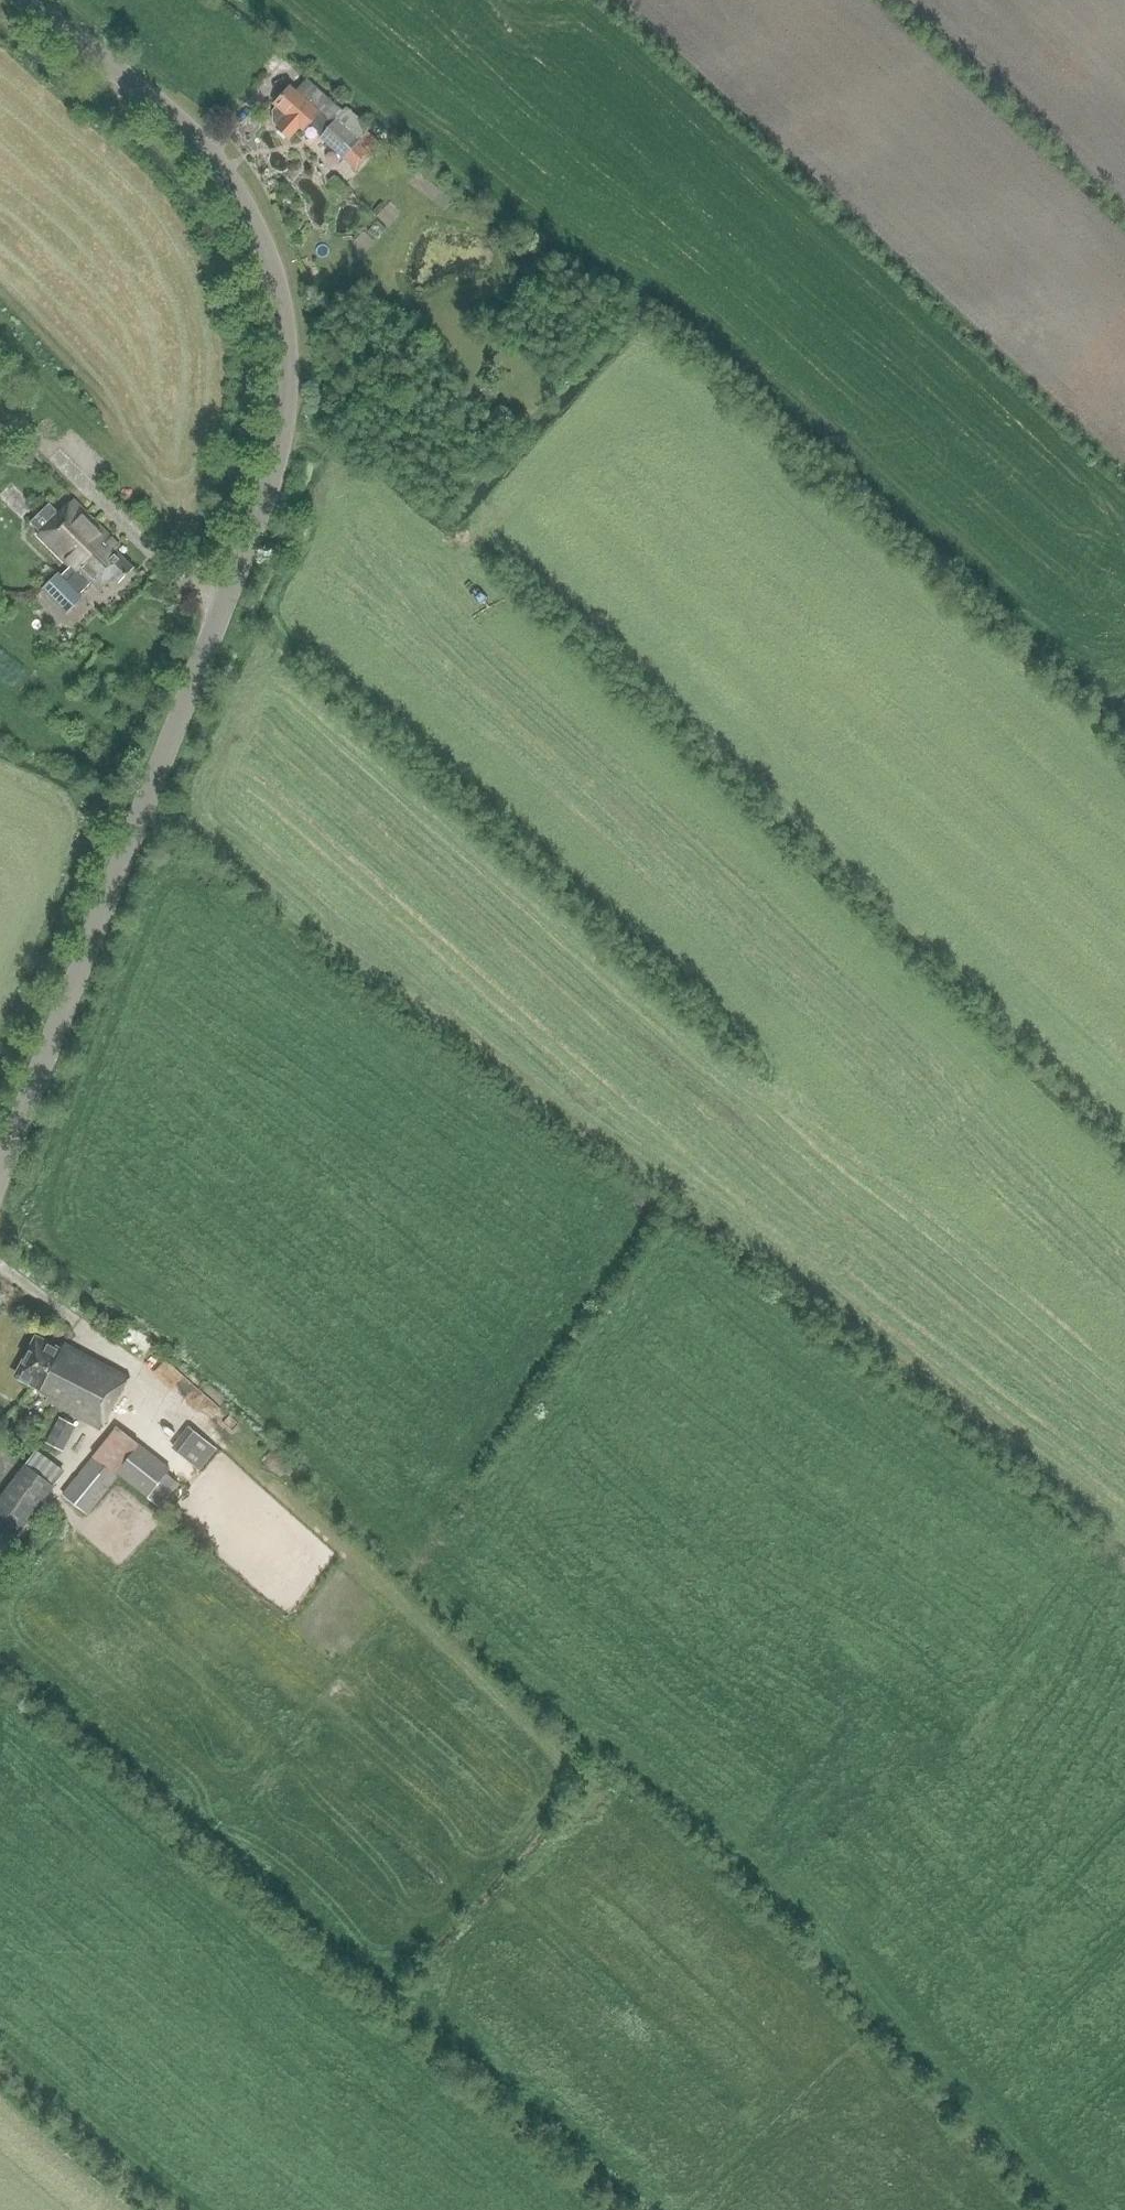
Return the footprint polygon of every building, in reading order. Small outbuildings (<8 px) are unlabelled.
[(322,134),(320,136),(344,158),(369,130),(344,107),(341,110),(305,77),(294,88),(290,85),(274,103),(277,106),(273,110),(274,122),(278,125),(277,127),(289,138),(299,127),(303,130),(309,123),(322,134)] [(379,144),(366,132),(344,158),(356,169),(370,153),(379,144)] [(120,581),(133,567),(115,550),(120,545),(74,499),(60,513),(50,503),(31,522),(41,532),(38,535),(70,566),(62,575),(60,573),(44,589),(68,612),(82,598),(79,595),(92,583),(100,590),(114,576),(120,581)] [(62,1344),(59,1350),(37,1338),(17,1375),(38,1386),(35,1390),(45,1396),(43,1399),(98,1427),(125,1377),(62,1344)] [(76,1425),(59,1416),(46,1442),(63,1450),(76,1425)] [(208,1459),(198,1451),(207,1440),(188,1426),(172,1448),(200,1470),(208,1459)] [(87,1513),(119,1474),(160,1507),(179,1484),(166,1474),(170,1468),(117,1427),(63,1494),(87,1513)] [(36,1450),(25,1464),(24,1464),(0,1496),(0,1515),(21,1531),(54,1486),(53,1485),(64,1471),(36,1450)]
